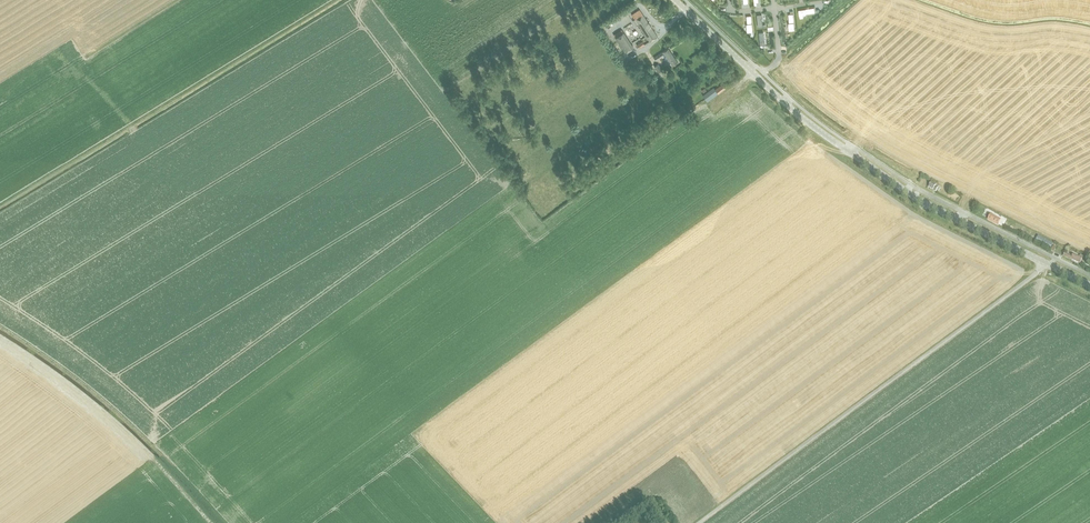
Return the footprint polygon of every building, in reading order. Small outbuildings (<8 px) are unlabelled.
[(639,9),(631,14),(634,19),(632,20),(635,25),(638,24),(649,41),(657,36),(639,9)] [(761,14),(757,14),(758,27),(765,26),(765,24),(762,24),(762,20),(762,18),(761,14)] [(625,52),(633,46),(622,29),(613,34),(625,52)] [(668,48),(654,57),(656,60),(662,56),(663,56),(667,62),(669,61),(672,65),(677,62),(668,48)] [(707,101),(728,86),(724,81),(715,89),(713,87),(702,95),(707,101)] [(938,191),(940,188),(939,186),(938,187),(932,182),(929,187),(936,191),(936,190),(938,191)] [(988,218),(988,219),(997,224),(1000,219),(990,214),(988,218)] [(1064,252),(1063,255),(1062,256),(1070,260),(1070,259),(1082,264),(1084,259),(1082,258),(1083,257),(1080,255),(1079,257),(1073,254),(1072,256),(1064,252)]
